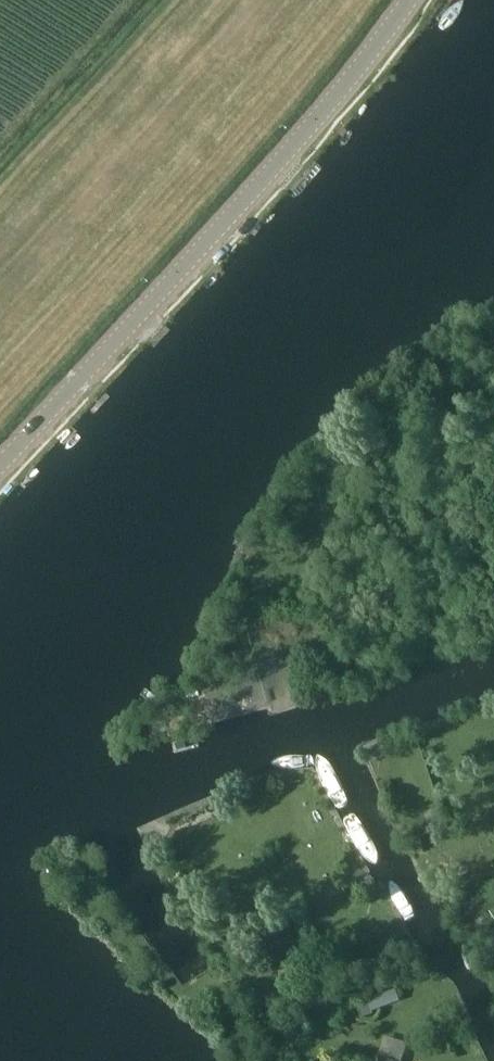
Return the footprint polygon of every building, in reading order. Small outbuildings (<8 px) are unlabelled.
[(400,1000),(396,987),(355,1001),(360,1017),(373,1012),(372,1009),(400,1000)] [(342,997),(338,989),(328,993),(332,1002),(342,997)] [(407,1041),(385,1034),(376,1060),(401,1060),(407,1041)]
